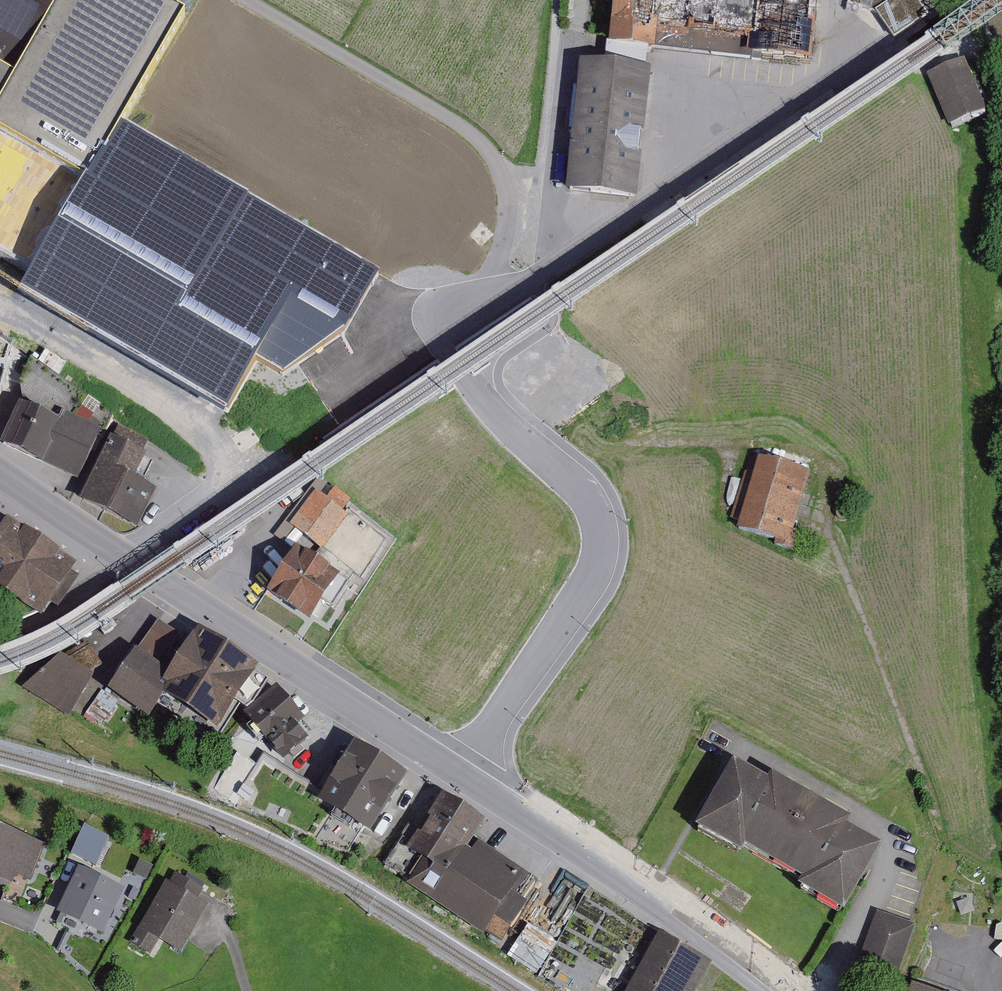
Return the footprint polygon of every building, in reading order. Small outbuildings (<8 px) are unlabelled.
[(30,269),(121,116),(179,17),(148,0),(0,0),(0,252),(30,269)] [(607,50),(654,55),(655,47),(657,32),(750,42),(748,56),(811,63),(818,0),(613,0),(607,50)] [(853,7),(876,15),(894,42),(927,19),(915,0),(855,0),(853,7)] [(657,32),(655,47),(748,56),(750,42),(657,32)] [(929,74),(926,76),(949,127),(986,111),(964,59),(961,60),(956,48),(923,62),(929,74)] [(651,73),(580,66),(566,196),(637,203),(651,73)] [(121,116),(30,269),(20,285),(225,407),(257,353),(283,369),(344,329),(380,269),(121,116)] [(23,409),(19,407),(0,449),(43,468),(44,467),(80,484),(100,439),(102,440),(114,419),(13,350),(0,372),(4,373),(4,379),(20,389),(23,409)] [(150,442),(119,427),(82,504),(137,530),(154,495),(134,485),(147,459),(143,457),(150,442)] [(810,474),(759,459),(754,475),(745,472),(730,519),(740,522),(738,532),(775,543),(774,546),(795,552),(800,534),(793,532),(810,474)] [(325,487),(319,482),(280,534),(286,539),(294,528),(360,579),(388,542),(348,511),(345,515),(343,514),(353,502),(336,489),(325,502),(318,496),(325,487)] [(17,624),(32,619),(42,625),(53,608),(59,611),(81,578),(76,574),(79,568),(8,521),(0,532),(0,612),(17,624)] [(296,552),(266,598),(310,627),(324,607),(333,613),(348,591),(338,584),(340,581),(296,552)] [(185,642),(158,622),(110,694),(149,722),(160,708),(164,704),(164,696),(160,693),(171,676),(165,672),(185,642)] [(258,672),(197,634),(171,676),(160,693),(164,696),(164,704),(160,708),(188,726),(188,728),(217,744),(238,708),(247,714),(254,708),(269,686),(255,678),(258,672)] [(63,662),(88,649),(83,640),(58,654),(63,662)] [(63,662),(61,661),(23,690),(70,719),(94,682),(86,677),(103,669),(90,647),(88,649),(63,662)] [(277,690),(244,718),(282,765),(309,743),(297,729),(305,723),(277,690)] [(316,838),(349,851),(359,835),(369,840),(406,783),(354,749),(325,792),(264,753),(237,796),(301,828),(316,838)] [(734,768),(695,835),(741,861),(745,854),(802,887),(798,893),(843,919),(881,853),(847,834),(852,827),(771,781),(768,787),(734,768)] [(402,838),(383,867),(409,884),(405,889),(483,939),(486,933),(502,943),(526,906),(511,897),(525,876),(480,847),(472,858),(467,855),(487,826),(442,797),(411,844),(402,838)] [(108,841),(84,829),(71,856),(96,867),(108,841)] [(0,832),(0,883),(13,887),(16,879),(31,885),(44,849),(0,832)] [(153,868),(139,862),(132,877),(146,883),(153,868)] [(577,879),(550,863),(530,895),(557,911),(577,879)] [(79,871),(57,916),(103,938),(124,893),(79,871)] [(166,885),(140,929),(139,928),(129,945),(151,957),(157,944),(181,958),(208,910),(197,904),(203,891),(175,874),(168,886),(166,885)] [(511,943),(539,960),(559,926),(531,910),(511,943)] [(877,913),(850,987),(862,990),(893,990),(916,927),(877,913)] [(658,935),(627,990),(698,990),(712,964),(658,935)]
